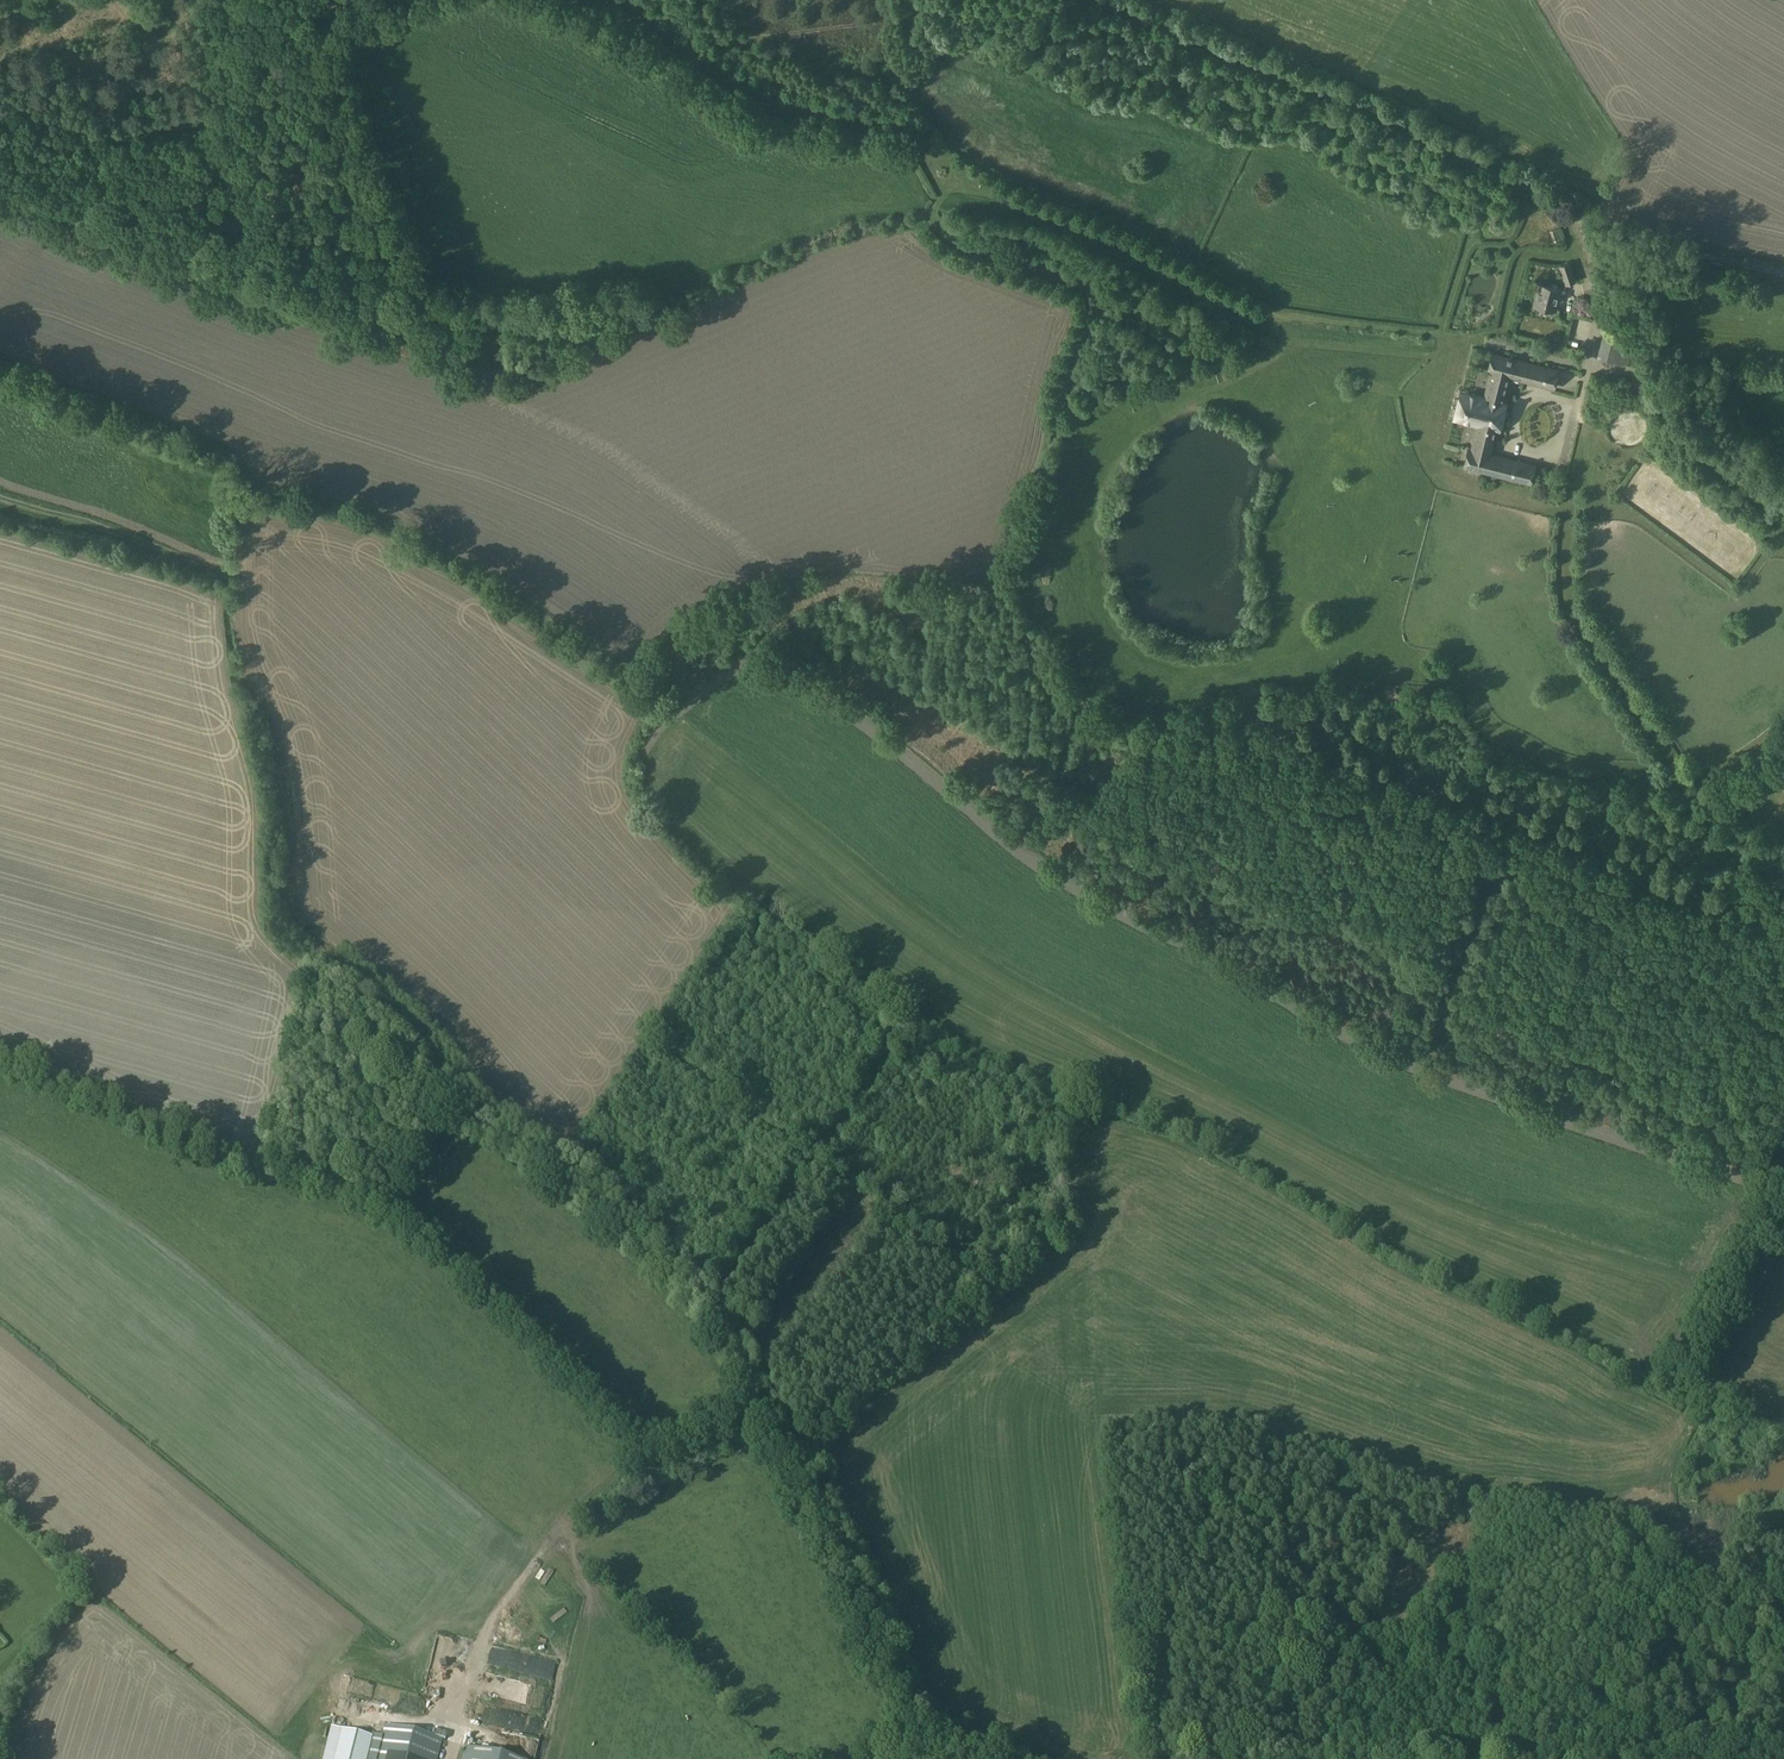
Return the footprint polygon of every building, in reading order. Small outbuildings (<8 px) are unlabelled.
[(1557,229),(1550,231),(1553,241),(1560,239),(1557,229)] [(1576,281),(1569,262),(1559,266),(1566,285),(1576,281)] [(1529,277),(1522,307),(1523,307),(1520,320),(1541,325),(1547,301),(1552,302),(1555,292),(1546,289),(1548,281),(1529,277)] [(1595,323),(1570,317),(1564,346),(1588,352),(1595,323)] [(1618,334),(1599,333),(1598,359),(1617,360),(1618,334)] [(1484,471),(1530,482),(1534,466),(1489,455),(1495,429),(1499,430),(1506,402),(1502,401),(1508,377),(1512,378),(1513,371),(1524,373),(1523,380),(1554,387),(1558,371),(1528,363),(1492,354),(1487,371),(1491,372),(1485,397),(1468,393),(1461,421),(1478,425),(1471,449),(1468,449),(1464,466),(1484,471)] [(1610,388),(1607,402),(1621,405),(1624,391),(1610,388)] [(1547,420),(1549,411),(1541,409),(1541,407),(1531,404),(1528,415),(1547,420)] [(1594,426),(1586,428),(1588,437),(1597,435),(1594,426)] [(11,1576),(7,1580),(17,1589),(21,1585),(11,1576)] [(483,1660),(475,1670),(484,1677),(492,1668),(483,1660)] [(434,1686),(445,1690),(449,1680),(438,1676),(434,1686)] [(513,1727),(512,1717),(496,1719),(498,1729),(513,1727)] [(382,1740),(377,1758),(437,1758),(443,1737),(386,1723),(382,1740)] [(382,1740),(330,1727),(322,1758),(377,1758),(382,1740)] [(466,1748),(463,1758),(512,1758),(466,1748)]
